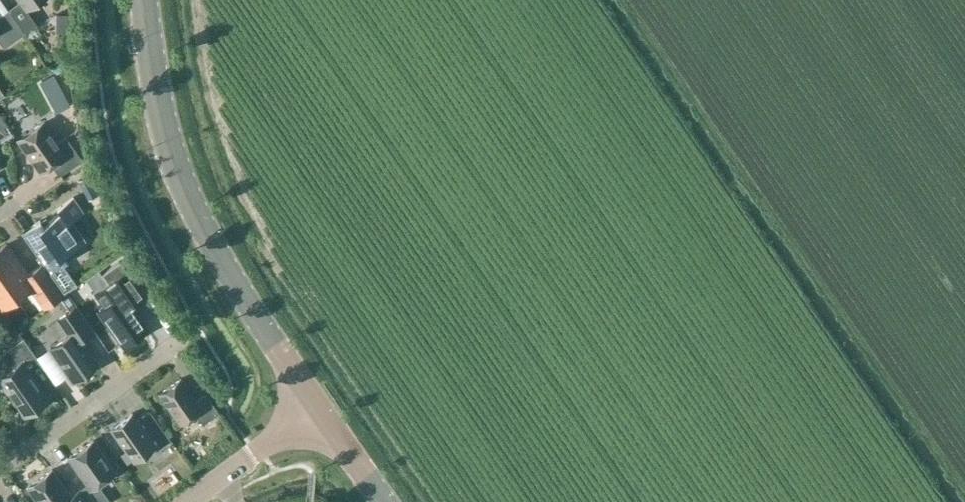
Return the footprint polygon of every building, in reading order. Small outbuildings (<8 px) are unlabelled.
[(38,0),(20,0),(20,1),(9,9),(25,32),(36,23),(26,9),(38,0)] [(4,47),(24,32),(8,9),(0,15),(0,42),(4,47)] [(68,14),(55,14),(55,32),(67,32),(68,14)] [(61,61),(51,67),(55,74),(65,68),(61,61)] [(53,73),(39,81),(43,89),(58,81),(53,73)] [(58,81),(43,89),(56,112),(70,105),(58,81)] [(40,171),(51,164),(59,175),(82,159),(65,135),(57,141),(44,122),(18,140),(40,171)] [(97,184),(84,191),(88,199),(97,194),(101,192),(97,184)] [(67,259),(64,254),(85,239),(71,220),(83,211),(73,197),(57,208),(60,213),(43,225),(40,220),(22,233),(63,292),(76,283),(62,263),(67,259)] [(47,304),(62,294),(41,265),(27,274),(6,244),(0,248),(0,307),(32,284),(47,304)] [(108,283),(95,292),(105,306),(99,310),(123,345),(147,329),(127,300),(141,290),(119,260),(101,273),(108,283)] [(66,294),(57,300),(64,311),(73,305),(66,294)] [(69,334),(50,348),(73,381),(97,363),(80,339),(91,331),(74,306),(58,318),(69,334)] [(13,400),(23,414),(23,415),(48,398),(27,368),(39,360),(23,338),(0,354),(11,369),(0,376),(15,398),(13,400)] [(194,413),(195,414),(202,424),(219,412),(205,393),(195,400),(180,378),(159,393),(180,423),(194,413)] [(157,449),(170,439),(150,411),(137,420),(132,412),(110,428),(133,460),(154,445),(157,449)] [(78,489),(87,501),(109,501),(110,501),(97,483),(114,471),(93,440),(68,457),(87,483),(78,489)] [(173,466),(165,472),(174,485),(182,479),(173,466)] [(78,489),(70,496),(51,469),(27,486),(38,501),(87,501),(78,489)]
